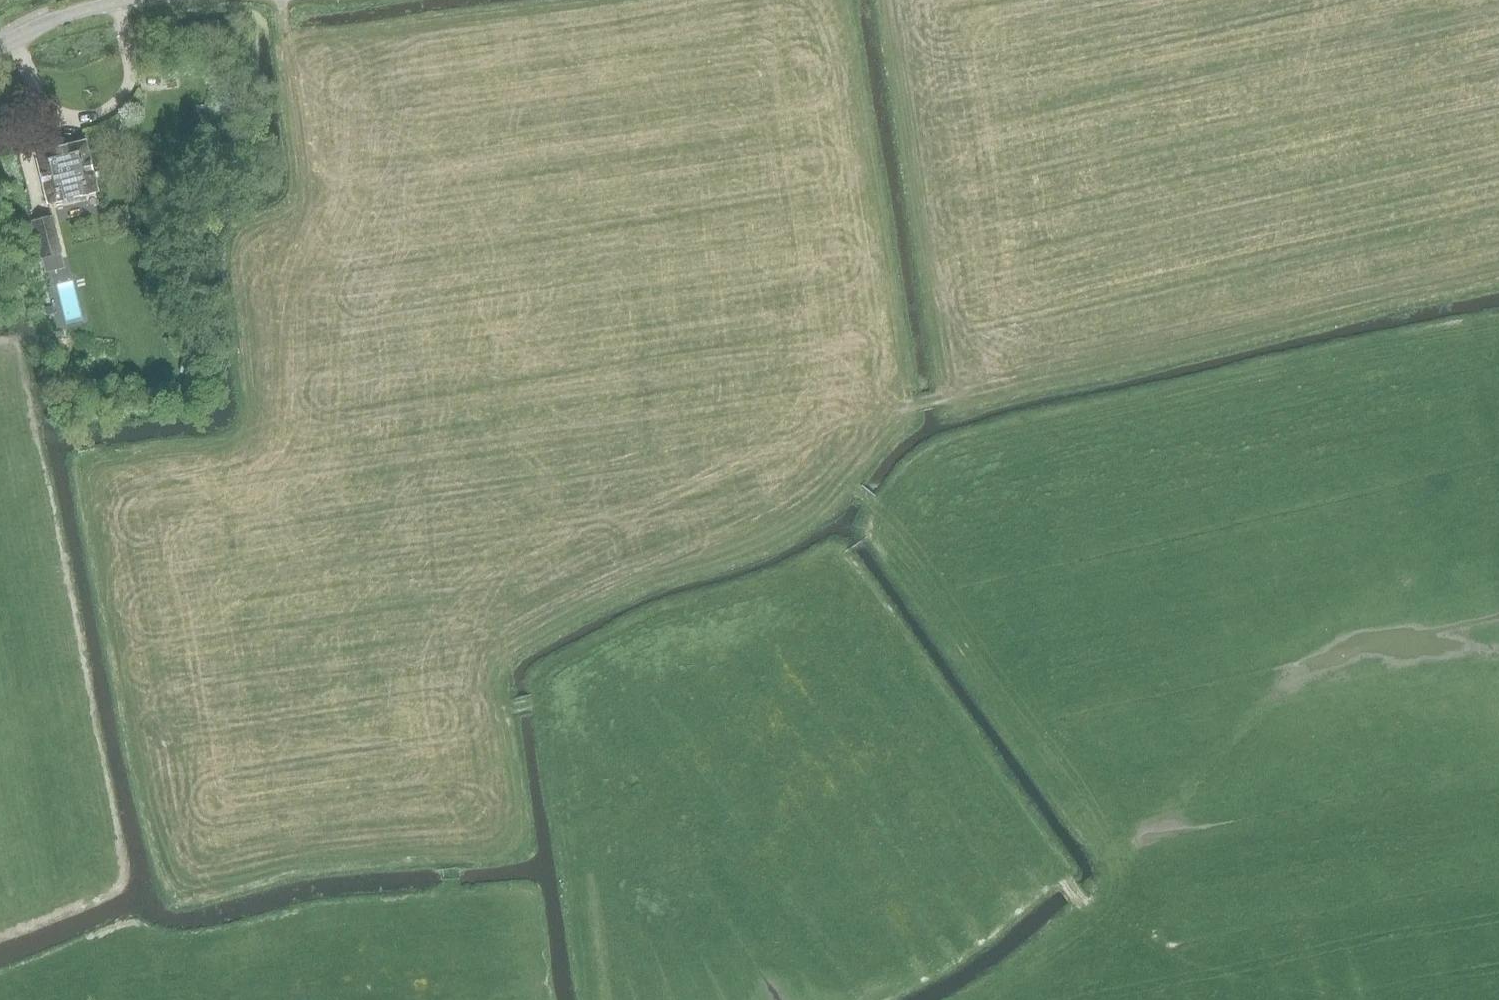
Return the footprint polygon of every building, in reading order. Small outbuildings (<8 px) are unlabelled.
[(47,204),(97,192),(85,141),(34,154),(47,204)] [(40,257),(60,253),(51,217),(32,222),(40,257)] [(182,361),(181,371),(194,373),(195,363),(182,361)]
